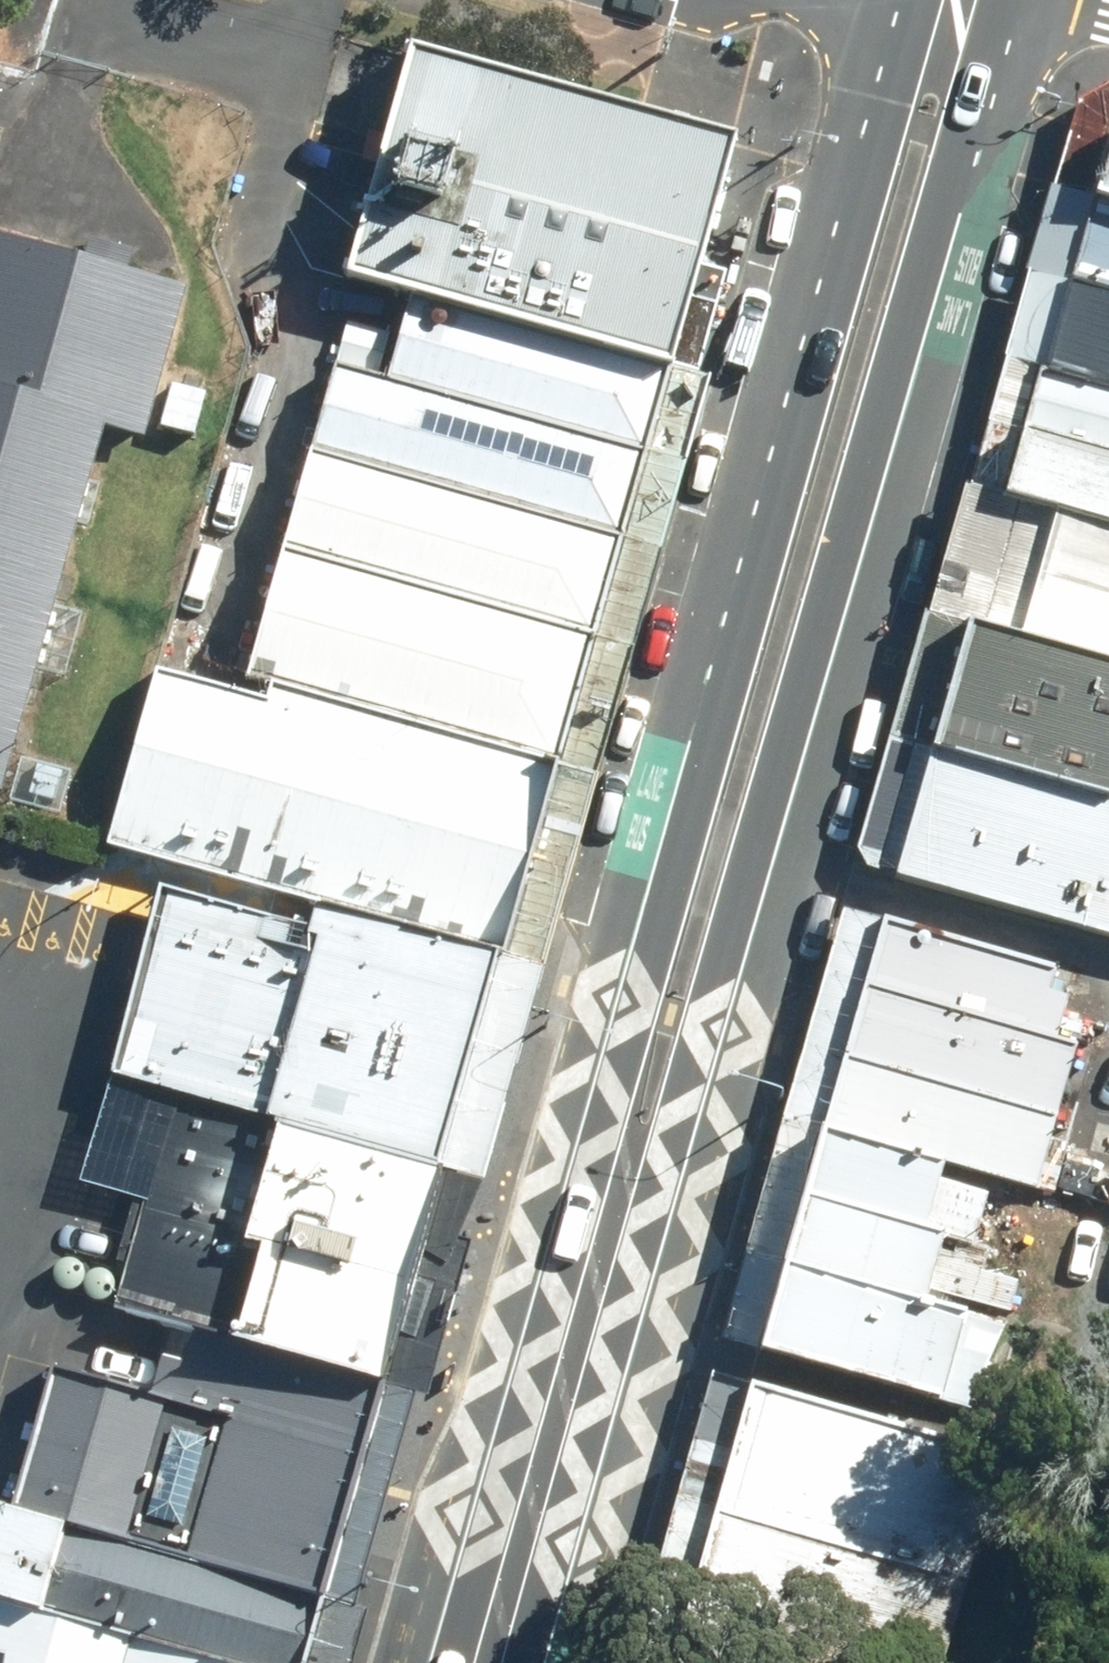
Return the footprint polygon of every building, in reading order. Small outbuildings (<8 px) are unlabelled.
[(345,274),(410,292),(672,362),(736,137),(412,48),(345,274)] [(1092,202),(1108,207),(1108,141),(1092,202)] [(1092,202),(1069,284),(1108,296),(1108,207),(1092,202)] [(0,234),(0,789),(6,791),(106,428),(146,439),(189,286),(0,234)] [(1069,284),(1044,371),(1108,389),(1108,296),(1069,284)] [(646,453),(672,362),(410,292),(385,379),(646,453)] [(623,537),(646,453),(385,379),(332,364),(308,454),(623,537)] [(1044,371),(1026,434),(1108,458),(1108,389),(1044,371)] [(1026,434),(1009,494),(1108,522),(1108,458),(1026,434)] [(595,638),(623,537),(308,454),(282,550),(595,638)] [(1009,494),(972,624),(1108,663),(1108,522),(1009,494)] [(558,768),(595,638),(282,550),(248,678),(273,686),(558,768)] [(972,624),(937,748),(1108,799),(1108,663),(972,624)] [(108,845),(321,901),(506,952),(558,768),(273,686),(269,703),(158,670),(108,845)] [(937,748),(900,877),(1108,936),(1108,799),(937,748)] [(503,964),(506,952),(321,901),(317,918),(315,928),(162,887),(115,1078),(177,1097),(444,1171),(503,964)] [(888,921),(868,991),(1051,1039),(1064,996),(1046,991),(1054,966),(888,921)] [(1073,1047),(1051,1039),(868,991),(848,1060),(1052,1118),(1073,1047)] [(848,1060),(828,1131),(948,1165),(1032,1189),(1052,1118),(848,1060)] [(385,1382),(444,1171),(177,1097),(116,1306),(172,1321),(385,1382)] [(944,1181),(948,1165),(828,1131),(809,1200),(791,1262),(998,1319),(1006,1321),(1016,1284),(982,1275),(988,1250),(975,1247),(990,1193),(944,1181)] [(1101,1205),(1108,1207),(1108,1169),(1101,1205)] [(972,1410),(998,1319),(791,1262),(766,1351),(972,1410)] [(324,1596),(385,1382),(172,1321),(153,1392),(51,1361),(12,1507),(324,1596)] [(756,1387),(720,1514),(965,1586),(1002,1456),(756,1387)] [(324,1596),(12,1507),(9,1516),(0,1513),(0,1595),(240,1662),(306,1662),(324,1596)] [(965,1586),(720,1514),(686,1632),(791,1662),(943,1662),(965,1586)] [(0,1595),(0,1650),(12,1653),(10,1662),(240,1662),(0,1595)]
